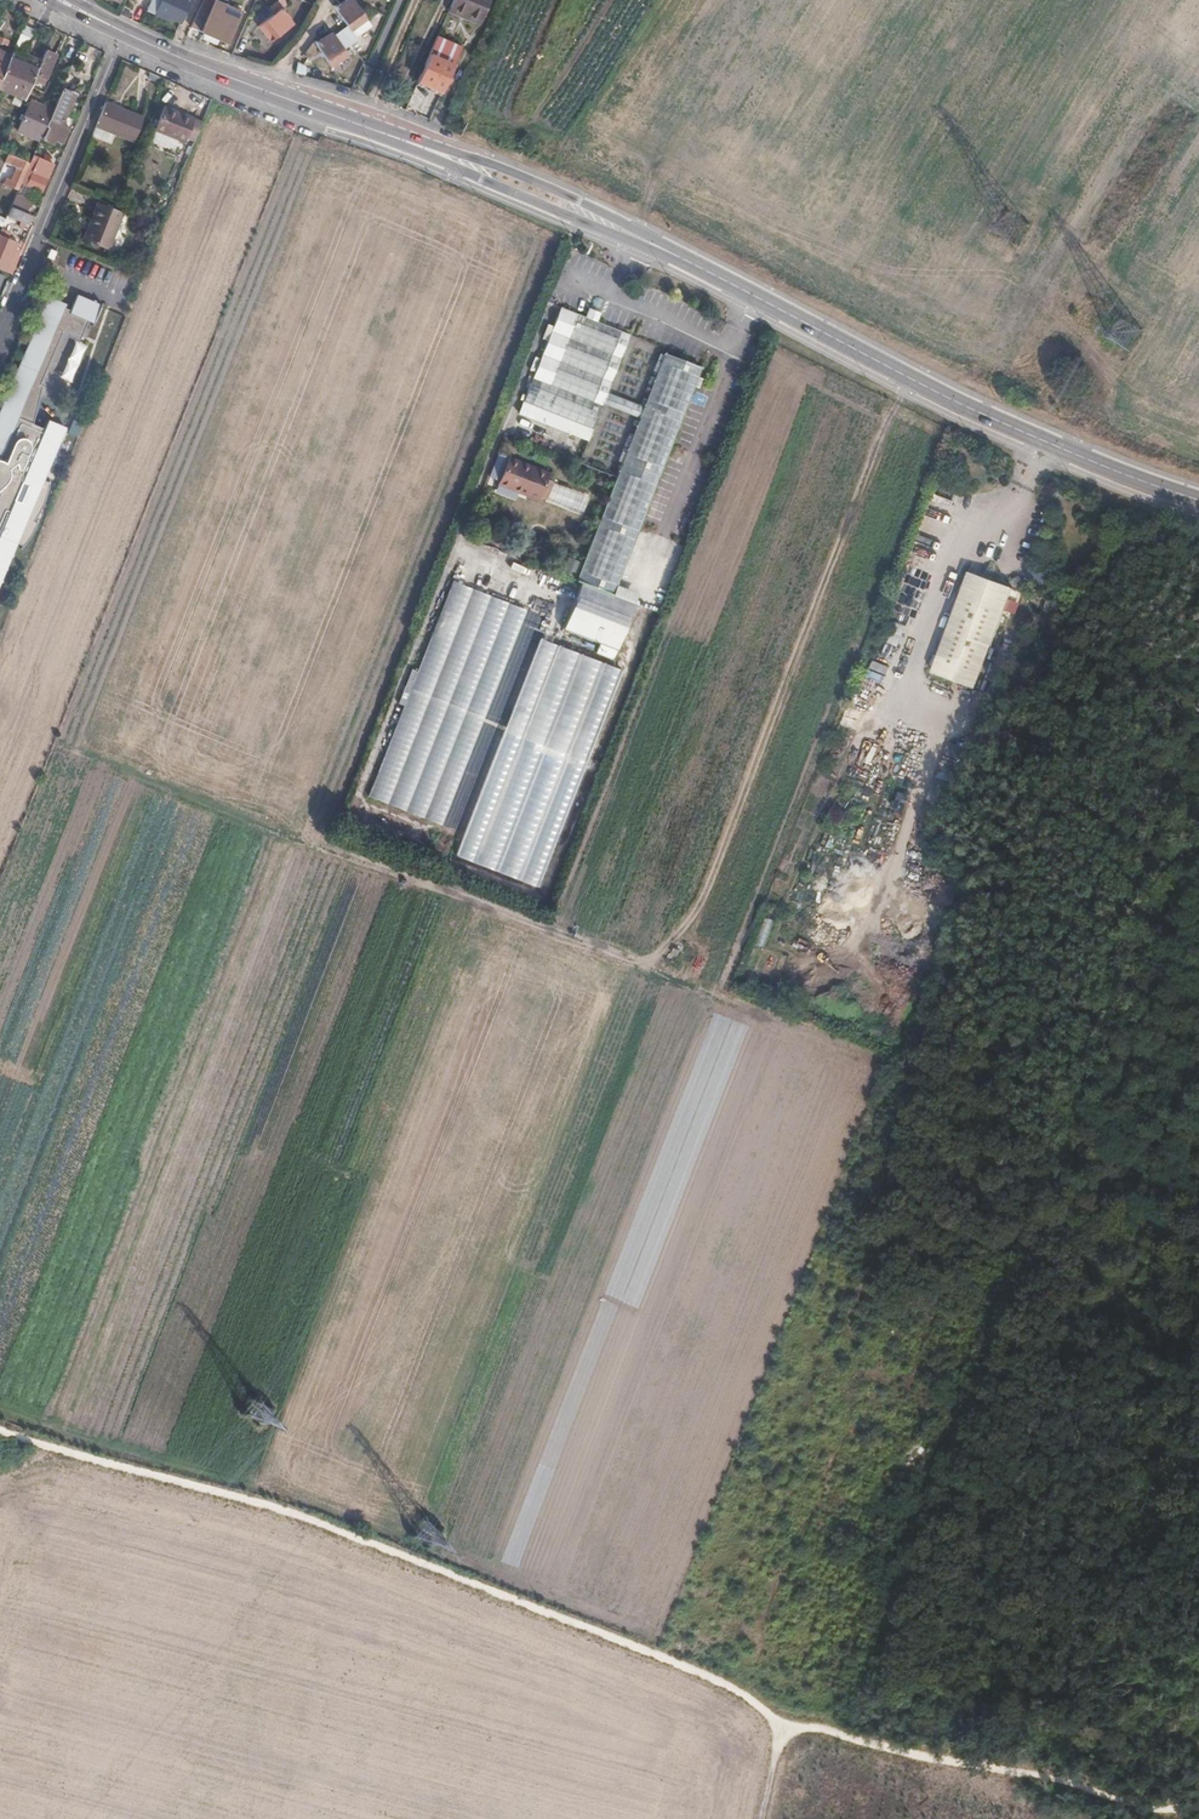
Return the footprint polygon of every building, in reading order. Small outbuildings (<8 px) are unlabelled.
[(180,21),(190,0),(151,0),(147,9),(165,18),(167,16),(180,21)] [(239,12),(212,0),(203,0),(190,26),(226,42),(239,12)] [(248,16),(256,0),(212,0),(239,12),(248,16)] [(287,0),(282,0),(271,7),(276,15),(259,27),(270,43),(294,27),(283,11),(290,6),(287,0)] [(351,0),(347,0),(334,9),(346,27),(333,37),(331,33),(315,44),(330,69),(347,58),(342,51),(357,41),(351,33),(367,21),(351,0)] [(450,6),(480,20),(489,0),(453,0),(450,6)] [(450,6),(448,12),(477,25),(480,20),(450,6)] [(0,76),(14,43),(0,38),(0,77),(0,76)] [(418,81),(441,91),(461,46),(449,40),(440,58),(430,53),(418,81)] [(27,88),(28,85),(34,73),(40,60),(26,53),(29,48),(15,42),(14,43),(0,76),(27,88)] [(79,52),(84,54),(87,46),(82,43),(79,52)] [(40,60),(34,73),(44,78),(53,55),(44,50),(40,60)] [(53,138),(61,141),(67,125),(64,123),(76,94),(64,89),(43,138),(51,141),(53,138)] [(33,135),(39,138),(51,110),(29,101),(17,130),(32,136),(33,135)] [(96,125),(134,140),(143,117),(106,101),(96,125)] [(153,130),(183,141),(192,118),(162,106),(153,130)] [(20,181),(28,162),(1,150),(0,153),(0,158),(5,160),(3,163),(16,168),(10,181),(5,179),(3,184),(17,190),(20,181)] [(20,181),(40,190),(46,177),(42,176),(45,168),(49,169),(52,162),(32,153),(28,162),(20,181)] [(9,190),(1,187),(0,189),(0,214),(9,190)] [(15,194),(9,207),(24,213),(30,200),(15,194)] [(82,238),(107,249),(122,211),(97,201),(82,238)] [(5,269),(12,253),(0,247),(1,245),(0,245),(0,267),(5,269)] [(51,258),(54,248),(48,246),(44,255),(51,258)] [(14,545),(21,548),(23,545),(30,533),(34,524),(30,523),(36,515),(42,500),(45,488),(46,483),(40,481),(62,429),(44,421),(41,429),(29,425),(39,386),(36,385),(59,331),(77,339),(84,322),(90,324),(99,303),(74,292),(68,308),(62,306),(63,302),(45,294),(0,402),(0,579),(14,545)] [(518,414),(537,422),(540,413),(591,433),(602,404),(607,392),(628,339),(559,312),(518,414)] [(60,379),(73,383),(83,343),(70,340),(60,379)] [(566,557),(560,574),(575,580),(574,581),(634,604),(637,593),(617,586),(693,387),(699,389),(702,378),(698,377),(701,367),(663,353),(660,361),(656,360),(639,405),(607,392),(602,404),(638,418),(615,476),(582,563),(566,557)] [(540,413),(537,422),(532,436),(582,456),(591,433),(540,413)] [(67,434),(76,437),(81,423),(72,420),(67,434)] [(530,490),(536,473),(537,470),(498,454),(488,479),(528,495),(530,490)] [(544,475),(536,473),(530,490),(537,493),(544,475)] [(978,684),(1017,584),(974,567),(935,668),(978,684)] [(441,825),(525,610),(452,580),(416,671),(410,669),(397,704),(402,706),(367,796),(441,825)] [(628,617),(576,596),(562,630),(599,644),(595,653),(612,659),(628,617)] [(588,765),(622,670),(539,638),(503,731),(588,765)] [(113,1331),(117,1322),(99,1315),(95,1324),(113,1331)] [(258,1423),(270,1411),(255,1397),(243,1409),(258,1423)]
